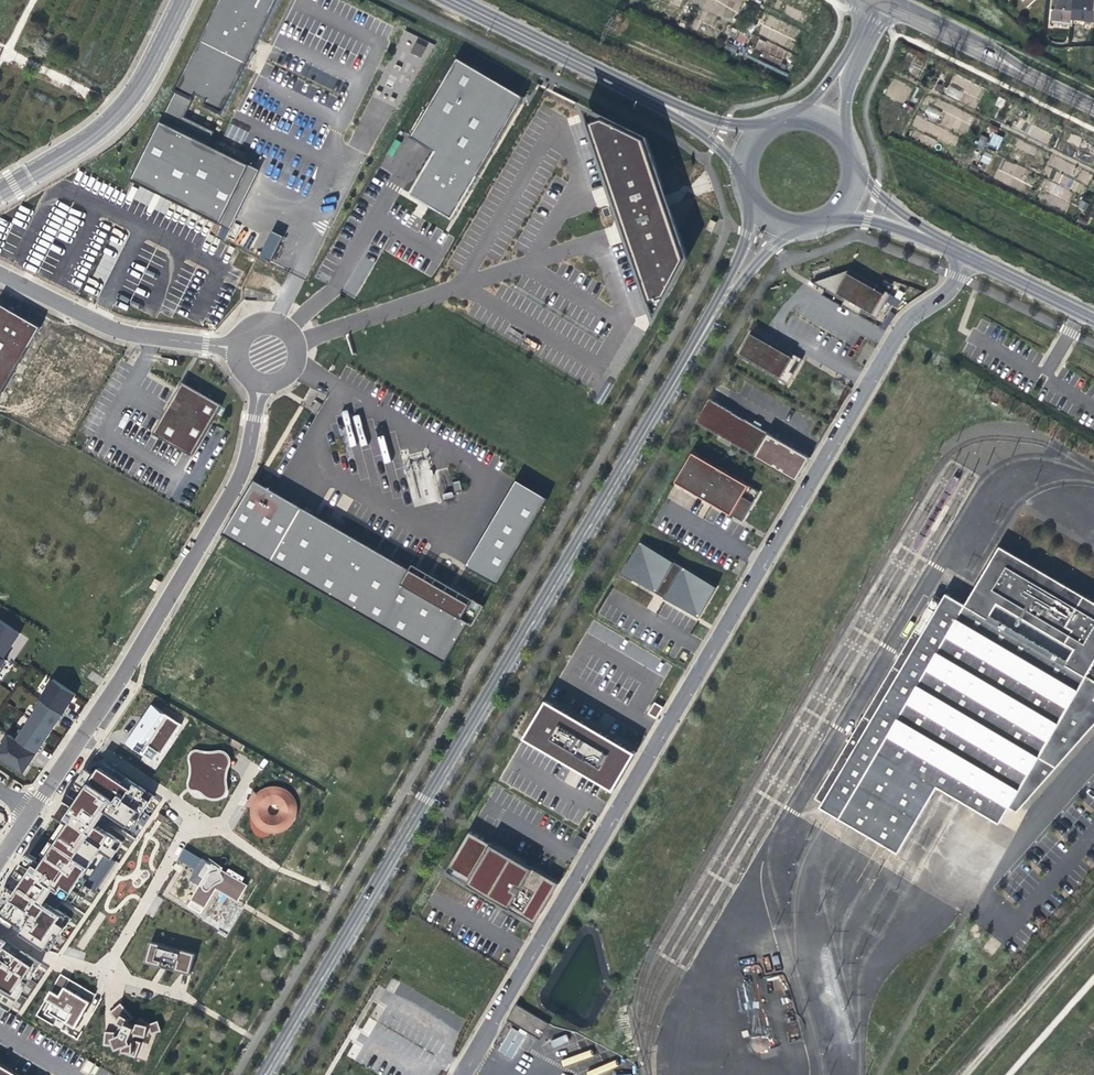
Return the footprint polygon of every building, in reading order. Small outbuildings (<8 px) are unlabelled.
[(131,180),(221,224),(250,165),(208,145),(214,132),(185,118),(196,94),(208,100),(205,105),(224,114),(280,0),(220,0),(131,180)] [(1050,19),(1072,22),(1073,19),(1074,0),(1052,0),(1050,19)] [(1093,7),(1093,0),(1074,0),(1073,19),(1092,21),(1093,20),(1093,7)] [(530,90),(466,51),(424,129),(446,144),(423,188),(463,213),(530,90)] [(927,107),(925,116),(938,118),(940,110),(927,107)] [(647,139),(586,108),(654,319),(687,259),(647,139)] [(997,150),(1003,137),(993,133),(988,145),(997,150)] [(260,170),(250,165),(221,224),(231,229),(260,170)] [(228,230),(215,223),(210,232),(224,239),(228,230)] [(270,231),(260,256),(271,261),(282,236),(270,231)] [(812,283),(844,301),(841,306),(850,311),(858,315),(861,311),(876,320),(891,294),(849,270),(812,283)] [(41,327),(0,303),(0,397),(41,327)] [(799,357),(750,329),(735,354),(787,384),(793,374),(790,372),(799,357)] [(798,367),(802,359),(799,357),(790,372),(793,374),(798,367)] [(594,393),(605,392),(605,381),(593,381),(594,393)] [(222,405),(183,382),(153,434),(192,456),(207,431),(222,405)] [(695,422),(719,435),(732,442),(731,443),(754,456),(761,444),(768,433),(745,419),(745,420),(732,412),(709,398),(695,422)] [(676,482),(681,485),(698,456),(693,453),(676,482)] [(698,456),(681,485),(742,521),(750,508),(759,492),(698,456)] [(255,479),(223,534),(445,662),(477,608),(343,530),(321,517),(255,479)] [(460,480),(452,482),(455,493),(463,491),(460,480)] [(512,480),(467,567),(499,584),(544,497),(512,480)] [(324,514),(321,517),(343,530),(345,526),(335,520),(324,514)] [(641,542),(622,573),(657,593),(659,590),(667,596),(666,598),(699,618),(717,587),(641,542)] [(1001,547),(967,604),(947,593),(943,600),(935,595),(815,798),(823,803),(821,807),(899,853),(938,786),(1000,823),(1009,807),(1017,812),(1093,725),(1093,602),(1001,547)] [(661,596),(666,598),(667,596),(659,590),(657,593),(661,596)] [(3,658),(20,633),(0,620),(0,656),(3,658)] [(76,694),(54,679),(53,679),(40,699),(41,699),(63,714),(68,707),(76,694)] [(63,714),(41,699),(35,707),(38,709),(31,720),(50,733),(54,727),(63,714)] [(633,752),(546,703),(526,739),(613,788),(633,752)] [(653,703),(648,714),(656,718),(661,706),(653,703)] [(127,743),(153,759),(157,752),(161,755),(166,747),(182,724),(152,705),(127,743)] [(50,733),(31,720),(23,731),(21,729),(15,738),(37,753),(44,743),(50,733)] [(15,738),(10,734),(0,748),(0,756),(24,772),(33,759),(37,753),(15,738)] [(224,755),(193,754),(193,787),(201,787),(207,787),(207,794),(223,794),(224,755)] [(86,768),(68,795),(56,813),(66,820),(38,860),(29,853),(11,880),(0,897),(0,900),(7,905),(0,918),(0,919),(50,951),(70,918),(57,909),(67,895),(81,904),(92,889),(97,891),(116,863),(112,859),(122,841),(108,833),(117,818),(133,828),(153,795),(104,763),(96,774),(86,768)] [(252,815),(255,821),(260,827),(267,830),(274,831),(281,829),(287,826),(292,821),(294,814),(295,807),(293,800),(289,795),(283,790),(277,788),(270,788),(263,791),(257,795),(254,791),(250,798),(245,806),(252,808),(252,815)] [(471,831),(451,865),(461,871),(458,877),(500,902),(502,898),(507,901),(505,905),(536,923),(559,883),(489,842),(487,846),(482,843),(484,839),(471,831)] [(201,859),(184,849),(178,859),(195,869),(193,874),(190,880),(200,886),(189,906),(201,913),(216,888),(238,900),(246,886),(241,882),(244,877),(230,869),(227,874),(206,862),(206,861),(202,858),(201,859)] [(447,871),(458,877),(461,871),(451,865),(447,871)] [(8,1010),(42,964),(0,935),(0,1006),(8,1010)] [(175,948),(151,941),(146,962),(191,975),(196,954),(175,948)] [(70,978),(61,974),(49,994),(47,999),(55,1004),(50,1011),(76,1027),(90,1002),(66,987),(70,978)] [(387,988),(392,991),(397,982),(392,979),(387,988)] [(133,1018),(121,1003),(110,1012),(122,1026),(118,1032),(105,1032),(104,1045),(120,1047),(121,1039),(126,1042),(122,1052),(137,1058),(141,1042),(134,1039),(138,1032),(147,1037),(151,1031),(152,1035),(162,1031),(158,1021),(150,1023),(140,1018),(134,1027),(131,1025),(127,1023),(133,1018)] [(510,1021),(520,1005),(517,1004),(508,1020),(510,1021)] [(551,1023),(520,1005),(510,1021),(541,1039),(551,1023)] [(499,1052),(513,1059),(525,1033),(511,1026),(499,1052)] [(0,1064),(0,1074),(19,1074),(0,1064)]
